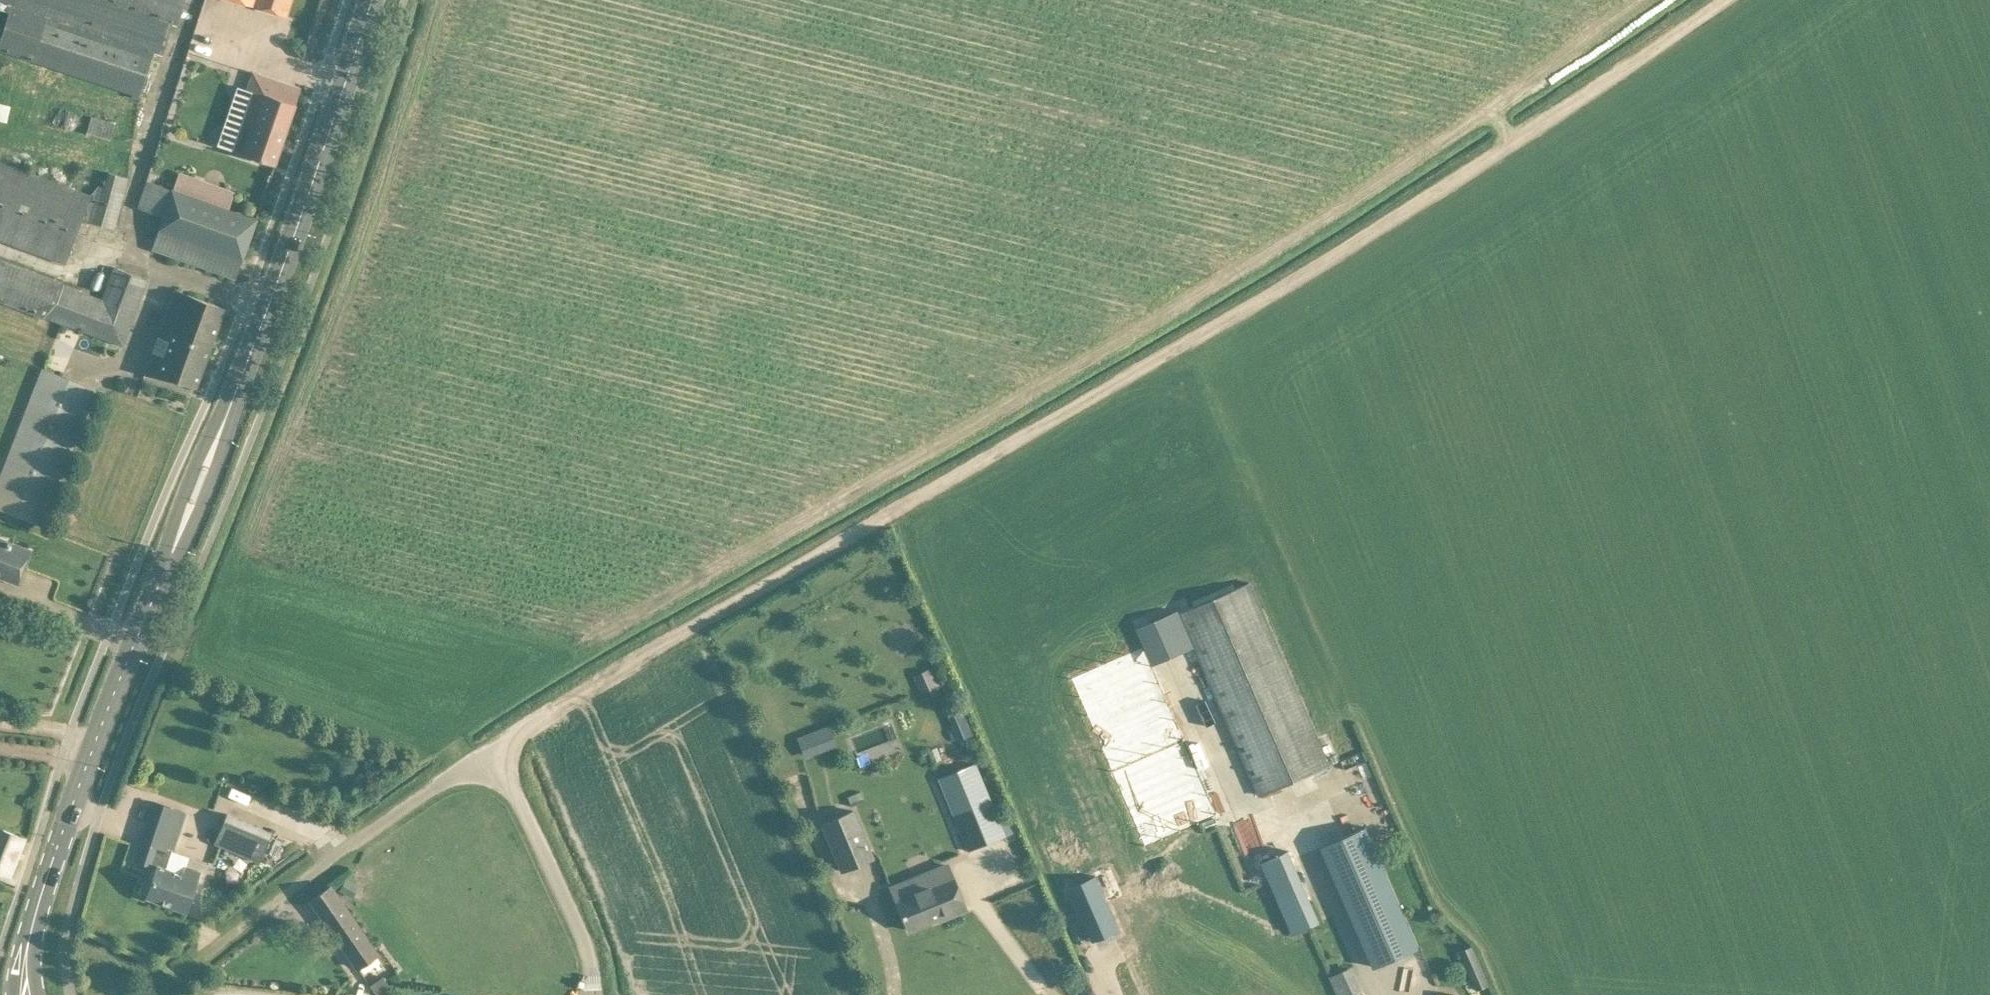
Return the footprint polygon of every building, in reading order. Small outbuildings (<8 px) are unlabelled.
[(9,10),(0,37),(0,49),(139,95),(154,51),(162,54),(172,23),(175,24),(183,0),(0,0),(0,7),(9,10)] [(253,6),(267,9),(286,16),(291,0),(234,0),(253,6)] [(274,164),(300,89),(253,72),(247,89),(252,91),(232,149),(274,164)] [(4,120),(8,103),(0,101),(0,119),(4,120)] [(110,138),(115,122),(91,115),(86,131),(110,138)] [(0,164),(0,240),(64,264),(81,220),(109,227),(127,178),(107,173),(101,188),(96,187),(88,196),(0,164)] [(228,210),(228,209),(234,193),(178,173),(172,189),(172,191),(228,210)] [(172,191),(172,189),(146,180),(136,209),(163,218),(153,249),(235,278),(256,219),(228,209),(228,210),(172,191)] [(123,346),(147,280),(113,268),(102,300),(61,285),(62,283),(0,260),(0,300),(123,346)] [(195,387),(224,308),(175,290),(146,369),(195,387)] [(77,382),(41,368),(0,474),(0,509),(43,526),(96,389),(77,382)] [(17,582),(30,549),(0,538),(0,576),(17,582)] [(1258,795),(1330,764),(1251,581),(1178,612),(1258,795)] [(1144,846),(1217,814),(1143,646),(1071,678),(1144,846)] [(926,693),(941,686),(932,666),(916,673),(926,693)] [(834,742),(828,725),(813,731),(819,748),(834,742)] [(938,777),(961,833),(997,818),(974,762),(938,777)] [(156,800),(137,859),(158,867),(147,895),(186,909),(200,871),(187,866),(169,860),(172,850),(176,839),(185,811),(186,810),(156,800)] [(872,858),(853,810),(822,823),(841,871),(872,858)] [(227,813),(214,843),(260,862),(272,832),(227,813)] [(1366,826),(1321,846),(1374,966),(1419,947),(1401,907),(1366,826)] [(9,874),(23,837),(0,828),(0,871),(9,874)] [(1288,848),(1262,859),(1294,930),(1320,919),(1288,848)] [(938,882),(895,900),(907,929),(937,917),(938,919),(966,909),(948,865),(934,871),(938,882)] [(1120,930),(1096,875),(1095,876),(1095,877),(1070,888),(1069,887),(1093,942),(1093,941),(1093,940),(1119,929),(1119,930),(1120,930)] [(357,967),(377,953),(330,886),(311,900),(357,967)] [(1472,944),(1459,950),(1476,989),(1489,984),(1472,944)] [(1364,992),(1353,965),(1330,974),(1339,994),(1358,994),(1364,992)]
